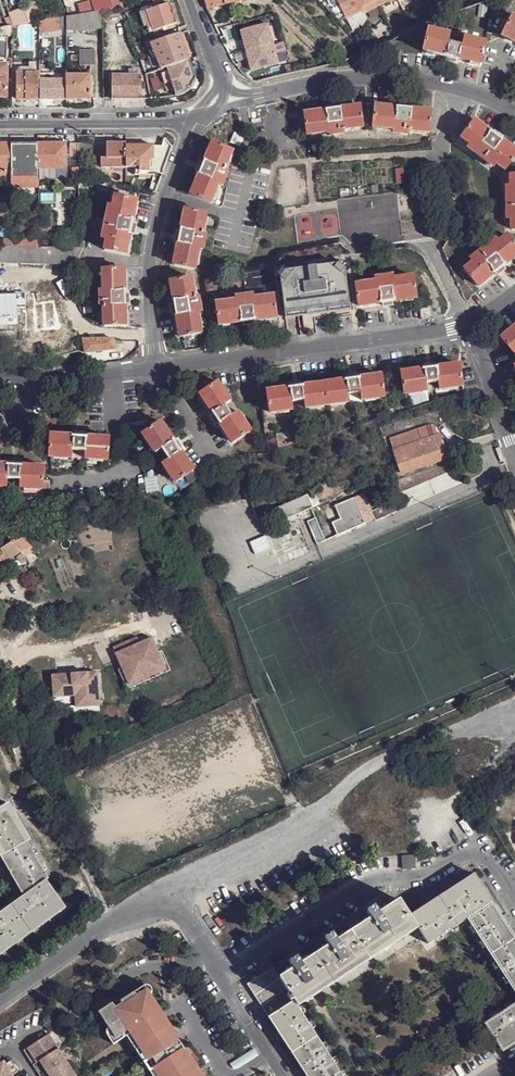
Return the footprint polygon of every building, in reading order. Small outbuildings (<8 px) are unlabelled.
[(122,8),(119,0),(90,0),(91,1),(95,12),(103,11),(122,8)] [(344,15),(361,7),(362,10),(383,0),(337,0),(344,15)] [(91,1),(77,4),(81,14),(95,12),(91,1)] [(150,24),(153,32),(176,24),(170,4),(146,12),(150,24)] [(32,6),(10,14),(14,25),(38,21),(32,6)] [(344,15),(342,16),(348,28),(367,19),(362,10),(361,7),(344,15)] [(103,29),(103,11),(95,12),(81,14),(81,29),(81,31),(103,29)] [(150,24),(146,12),(139,15),(143,27),(150,24)] [(81,14),(70,16),(68,16),(68,31),(81,29),(81,14)] [(66,28),(67,16),(38,21),(41,32),(66,28)] [(511,16),(501,36),(514,43),(514,18),(511,16)] [(265,24),(239,31),(249,71),(276,64),(265,24)] [(12,25),(7,26),(0,27),(0,36),(7,35),(12,34),(12,25)] [(479,64),(485,43),(464,39),(462,38),(460,45),(449,43),(450,36),(447,35),(428,30),(423,52),(479,64)] [(464,39),(464,35),(448,32),(447,35),(450,36),(449,43),(460,45),(462,38),(464,39)] [(188,59),(179,34),(150,44),(159,70),(164,68),(188,59)] [(94,67),(94,52),(80,52),(80,66),(94,67)] [(195,78),(188,59),(164,68),(171,88),(174,95),(180,94),(187,90),(195,78)] [(171,88),(164,68),(159,70),(157,71),(165,90),(171,88)] [(19,100),(39,100),(39,81),(39,73),(18,73),(19,100)] [(67,76),(67,73),(39,73),(39,81),(67,81),(67,76)] [(91,101),(91,76),(67,76),(67,81),(67,101),(91,101)] [(142,100),(142,76),(113,77),(113,100),(142,100)] [(67,101),(67,81),(39,81),(39,100),(67,101)] [(364,128),(360,106),(338,109),(330,111),(305,114),(308,135),(328,133),(329,136),(343,134),(343,131),(364,128)] [(429,134),(431,111),(408,109),(399,108),(375,106),(372,128),(393,130),(393,133),(407,135),(408,131),(429,134)] [(470,145),(467,148),(494,167),(496,164),(504,171),(514,157),(514,152),(499,140),(492,134),(474,121),(461,138),(470,145)] [(126,146),(126,143),(107,142),(107,159),(107,168),(126,168),(126,146)] [(64,169),(65,143),(37,143),(36,146),(37,169),(64,169)] [(11,144),(0,144),(0,169),(11,169),(11,147),(11,144)] [(78,158),(78,144),(70,144),(71,168),(73,168),(78,168),(78,158)] [(91,158),(91,144),(78,144),(78,158),(91,158)] [(233,152),(212,144),(204,164),(201,173),(192,195),(212,203),(219,186),(223,187),(228,173),(224,171),(233,152)] [(37,169),(36,146),(11,147),(11,169),(12,178),(37,178),(37,169)] [(126,146),(126,168),(137,168),(140,168),(140,172),(151,172),(151,161),(162,160),(162,147),(154,146),(126,146)] [(0,169),(0,179),(12,180),(11,169),(0,169)] [(510,188),(506,188),(507,220),(511,220),(511,230),(514,230),(514,176),(510,177),(510,188)] [(12,178),(12,188),(37,188),(37,178),(12,178)] [(137,202),(115,198),(113,208),(108,207),(102,239),(107,240),(105,252),(126,256),(131,233),(132,225),(137,202)] [(206,216),(185,211),(180,233),(178,241),(173,265),(194,270),(199,250),(203,251),(205,238),(202,236),(206,216)] [(507,236),(464,269),(478,286),(495,273),(502,267),(514,257),(514,247),(507,236)] [(2,239),(2,249),(10,249),(11,239),(2,239)] [(11,239),(10,249),(37,249),(38,240),(11,239)] [(498,243),(495,239),(470,259),(473,263),(498,243)] [(0,249),(0,266),(73,266),(76,266),(80,249),(55,249),(37,249),(10,249),(2,249),(0,249)] [(350,305),(343,264),(279,274),(285,315),(350,305)] [(505,270),(502,267),(495,273),(497,276),(505,270)] [(103,271),(103,291),(100,292),(100,307),(104,306),(104,327),(125,327),(125,305),(124,295),(125,270),(103,271)] [(413,277),(392,280),(391,277),(376,279),(376,282),(355,286),(358,306),(383,303),(393,301),(416,298),(413,277)] [(192,279),(170,283),(174,305),(176,313),(180,337),(201,334),(197,314),(201,313),(199,299),(194,299),(192,279)] [(217,303),(220,325),(243,321),(252,320),(276,317),(273,296),(253,299),(252,295),(236,297),(236,301),(217,303)] [(73,319),(69,304),(29,312),(36,342),(76,334),(73,319)] [(350,305),(285,315),(286,320),(350,310),(350,305)] [(430,307),(420,309),(421,319),(432,318),(430,307)] [(502,338),(514,355),(514,327),(502,338)] [(85,355),(112,352),(115,348),(113,341),(83,342),(85,355)] [(462,387),(459,365),(435,368),(426,370),(402,373),(404,394),(427,391),(427,384),(439,382),(440,389),(462,387)] [(270,412),(293,410),(292,402),(304,400),(305,407),(349,402),(348,394),(360,393),(361,400),(384,397),(381,376),(356,379),(348,381),(300,387),(291,388),(268,391),(270,412)] [(217,383),(200,395),(214,415),(218,423),(232,443),(251,431),(238,412),(232,416),(224,405),(230,401),(217,383)] [(218,423),(214,415),(210,417),(215,425),(218,423)] [(175,482),(192,470),(174,442),(160,422),(143,434),(156,453),(162,448),(169,458),(162,463),(175,482)] [(419,429),(391,438),(403,473),(449,457),(441,434),(423,441),(419,429)] [(74,437),(50,435),(49,457),(72,458),(73,451),(77,451),(84,452),(84,459),(99,460),(107,460),(108,438),(84,437),(84,433),(74,433),(74,437)] [(182,448),(177,440),(174,442),(179,450),(182,448)] [(43,468),(18,466),(10,466),(0,466),(0,487),(7,487),(7,480),(20,480),(19,488),(42,489),(43,468)] [(226,491),(214,496),(217,501),(228,496),(226,491)] [(307,494),(313,507),(319,504),(314,491),(307,494)] [(230,496),(233,504),(242,499),(239,493),(230,496)] [(313,507),(307,494),(276,507),(281,520),(313,507)] [(365,524),(354,499),(336,507),(340,520),(331,523),(336,536),(365,524)] [(392,501),(371,510),(375,519),(396,510),(392,501)] [(324,541),(315,519),(306,522),(316,545),(324,541)] [(283,533),(295,559),(310,551),(307,544),(298,549),(293,538),(302,533),(299,526),(283,533)] [(283,533),(268,540),(272,547),(281,543),(286,554),(277,559),(280,565),(295,559),(283,533)] [(6,559),(11,556),(13,559),(27,552),(29,556),(39,550),(30,536),(20,541),(19,540),(0,552),(0,563),(6,559)] [(122,684),(166,665),(160,651),(156,653),(150,639),(137,644),(135,638),(111,648),(120,668),(116,670),(122,684)] [(166,665),(122,684),(124,690),(168,671),(166,665)] [(94,673),(50,676),(51,693),(77,691),(78,707),(97,706),(94,673)] [(77,691),(51,693),(51,698),(73,696),(74,713),(97,711),(97,706),(78,707),(77,691)] [(28,840),(31,838),(10,800),(0,806),(0,853),(4,860),(13,875),(22,891),(49,876),(28,840)] [(428,944),(456,925),(466,918),(492,901),(473,873),(456,885),(438,896),(423,906),(409,916),(417,928),(428,944)] [(31,930),(66,906),(46,878),(15,900),(12,903),(0,911),(0,953),(31,930)] [(294,1000),(298,1006),(316,995),(333,983),(351,971),(369,960),(393,944),(417,928),(409,916),(398,900),(397,901),(379,913),(374,906),(366,912),(370,918),(350,931),(336,940),(332,934),(323,939),(328,946),(314,954),(301,963),(296,957),(288,962),(292,969),(279,977),(294,1000)] [(504,919),(492,901),(466,918),(490,954),(513,989),(514,992),(514,936),(504,919)] [(268,1017),(294,1000),(279,977),(272,968),(247,984),(268,1017)] [(98,1006),(108,1021),(113,1029),(130,1019),(152,1054),(156,1052),(160,1057),(156,1060),(167,1075),(218,1075),(153,976),(125,993),(123,989),(98,1006)] [(340,1071),(317,1035),(298,1006),(294,1000),(268,1017),(280,1035),(291,1052),(303,1070),(306,1075),(343,1075),(340,1071)] [(484,1023),(503,1051),(514,1043),(514,1002),(484,1023)] [(113,1030),(108,1021),(106,1028),(111,1037),(129,1026),(147,1057),(152,1054),(130,1019),(113,1030)] [(26,1052),(33,1063),(40,1058),(50,1075),(54,1075),(69,1067),(50,1037),(26,1052)] [(0,1062),(0,1075),(14,1075),(5,1059),(0,1062)] [(156,1060),(151,1063),(160,1075),(166,1075),(156,1060)] [(69,1067),(54,1075),(75,1075),(69,1067)]
